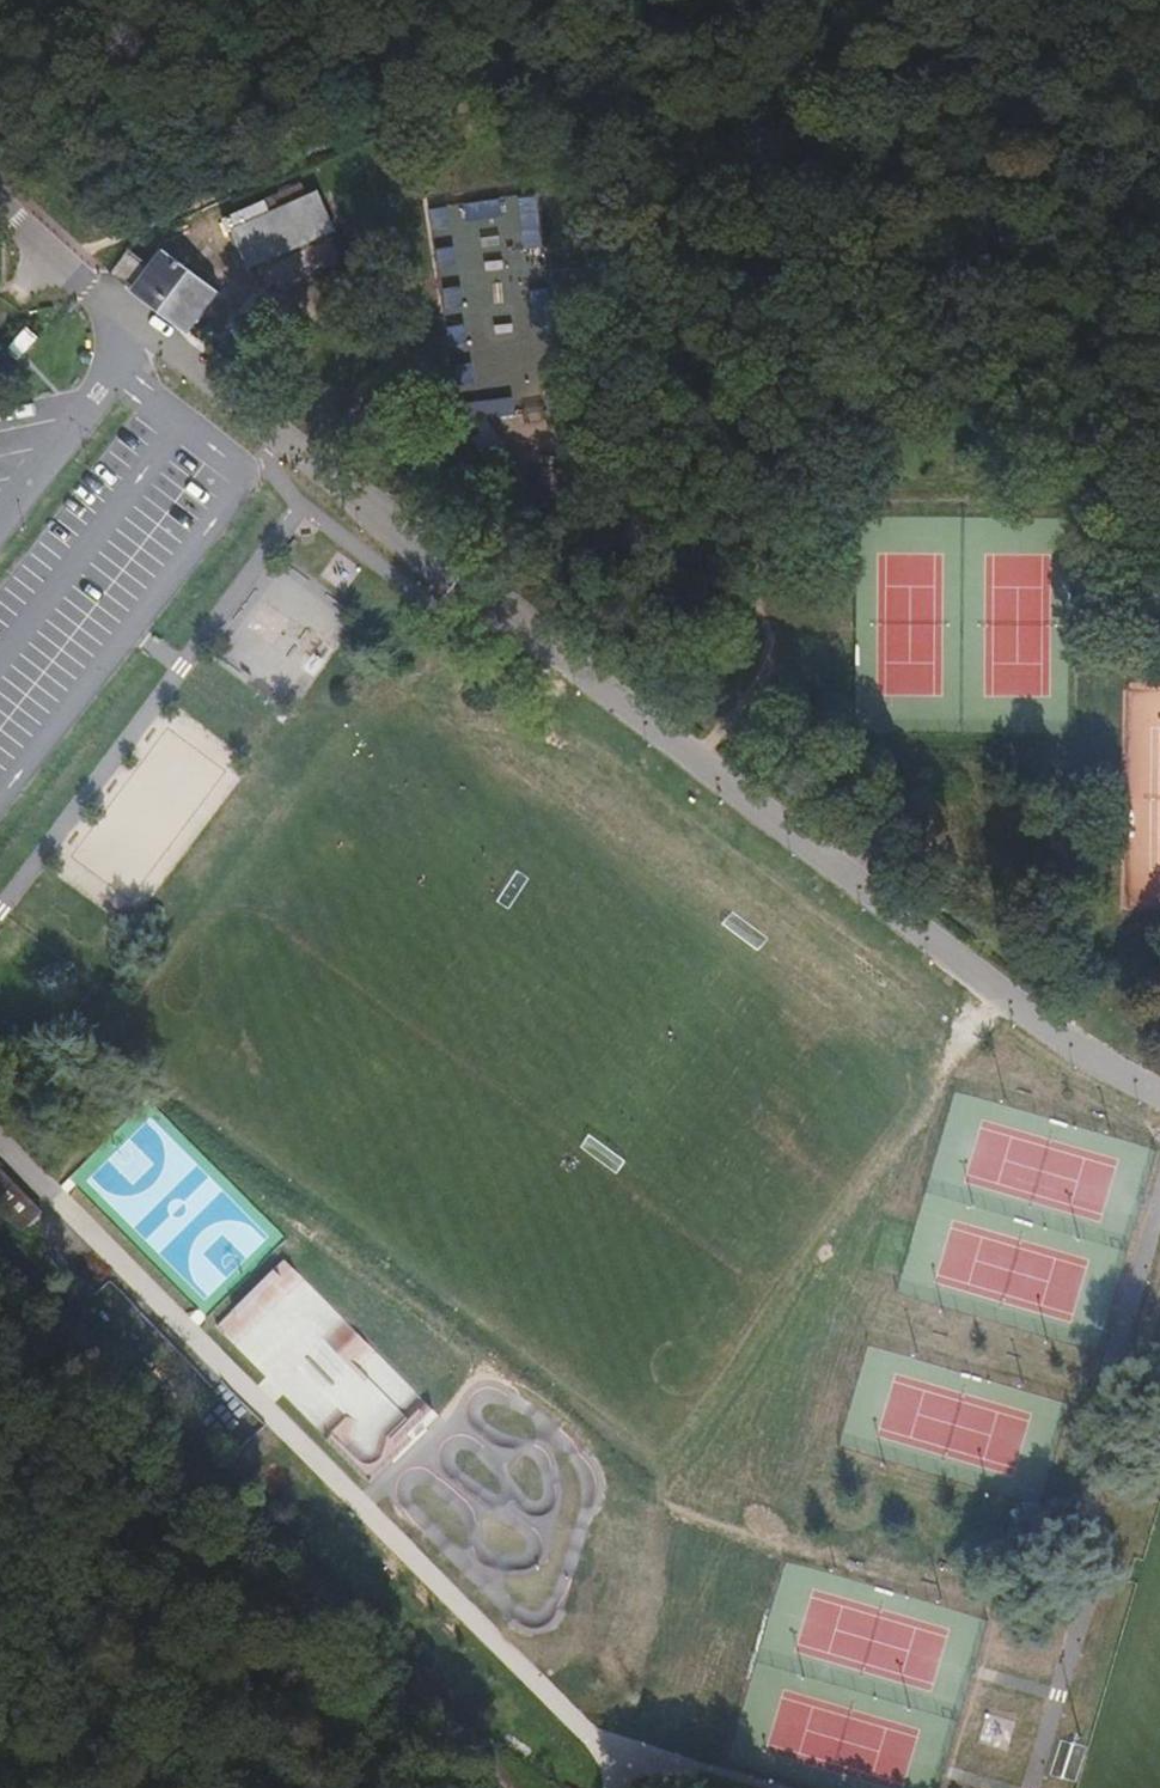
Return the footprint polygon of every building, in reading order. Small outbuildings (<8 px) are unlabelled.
[(295,187),(222,220),(228,232),(231,230),(248,269),(250,268),(334,231),(335,231),(318,191),(308,196),(300,179),(292,182),(295,187)] [(151,266),(129,250),(111,273),(188,332),(218,292),(163,250),(151,266)] [(27,360),(45,334),(30,324),(13,350),(27,360)] [(325,664),(297,638),(288,648),(275,635),(287,623),(264,601),(221,647),(284,707),(325,664)] [(371,1479),(438,1413),(279,1255),(209,1325),(318,1433),(321,1429),(371,1479)]
